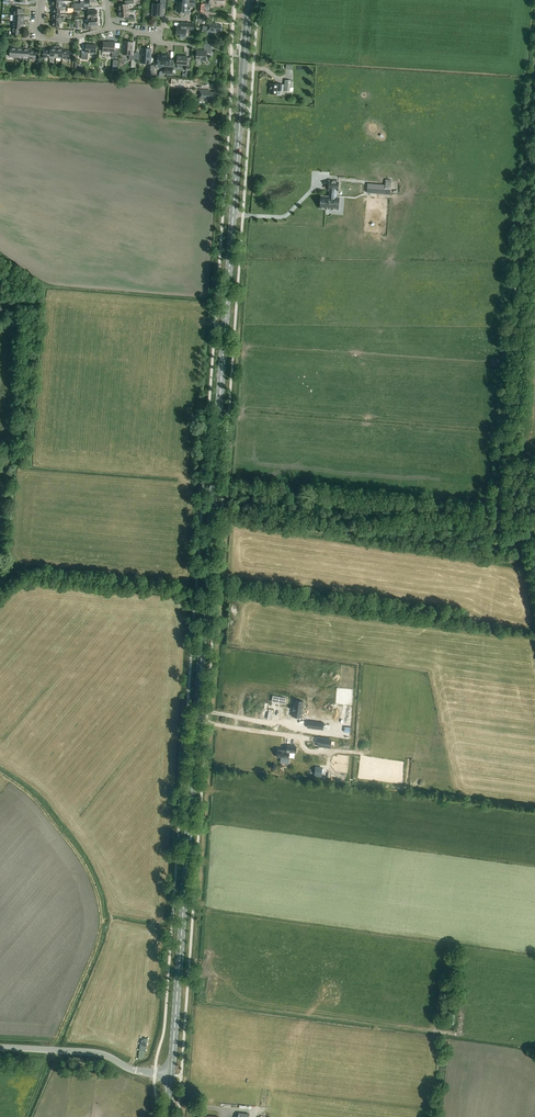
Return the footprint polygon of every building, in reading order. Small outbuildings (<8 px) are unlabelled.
[(118,5),(119,11),(128,10),(128,4),(134,4),(134,0),(126,1),(126,4),(118,5)] [(166,0),(160,0),(160,4),(153,4),(153,15),(162,16),(162,7),(166,7),(166,0)] [(176,12),(187,13),(187,7),(191,7),(195,8),(195,0),(183,0),(183,2),(177,2),(177,7),(176,7),(176,12)] [(224,0),(209,0),(209,3),(206,3),(206,5),(199,4),(198,11),(204,11),(204,7),(210,7),(211,4),(218,5),(219,4),(223,4),(224,0)] [(88,14),(88,19),(98,18),(97,10),(87,11),(84,11),(84,14),(88,14)] [(128,10),(119,11),(119,18),(127,17),(128,20),(135,20),(134,16),(129,17),(128,10)] [(98,25),(98,18),(88,19),(88,23),(84,23),(85,30),(91,29),(91,26),(98,25)] [(181,23),(180,27),(177,26),(176,35),(186,35),(186,30),(194,30),(194,24),(181,23)] [(221,32),(222,25),(217,25),(217,24),(209,23),(208,27),(204,26),(204,31),(208,31),(208,32),(216,33),(216,31),(221,32)] [(136,60),(136,53),(133,53),(133,42),(125,41),(125,45),(123,45),(122,53),(129,53),(129,60),(136,60)] [(119,58),(120,48),(115,48),(115,42),(110,42),(110,43),(103,42),(103,52),(112,52),(112,58),(119,58)] [(96,54),(97,45),(86,44),(85,52),(82,51),(81,59),(88,60),(88,53),(96,54)] [(211,53),(212,44),(205,44),(204,51),(196,50),(196,61),(202,61),(206,61),(206,53),(211,53)] [(150,62),(151,49),(142,48),(141,62),(150,62)] [(158,55),(157,64),(156,65),(156,67),(157,68),(162,68),(162,67),(164,67),(163,73),(172,74),(173,63),(169,62),(170,56),(158,55)] [(186,65),(186,68),(186,74),(190,74),(191,68),(191,61),(187,60),(187,57),(177,56),(177,64),(186,65)] [(193,80),(171,79),(171,88),(193,89),(193,80)] [(291,81),(285,80),(284,91),(293,92),(293,88),(290,87),(291,81)] [(281,85),(279,84),(270,84),(269,94),(277,94),(278,91),(281,91),(281,85)] [(216,99),(216,92),(209,92),(209,90),(199,89),(199,99),(209,100),(209,99),(216,99)] [(320,208),(327,209),(328,209),(329,210),(330,209),(338,210),(339,197),(337,197),(337,191),(338,191),(339,182),(329,181),(328,190),(329,191),(329,197),(321,196),(320,208)] [(368,183),(364,183),(364,186),(368,186),(367,192),(385,194),(389,194),(390,182),(385,181),(385,184),(368,183)] [(293,701),(290,716),(299,717),(301,702),(293,701)] [(324,723),(308,721),(307,728),(323,730),(324,723)] [(331,739),(318,737),(317,747),(330,748),(331,739)] [(277,757),(283,758),(284,761),(287,761),(288,759),(289,752),(295,753),(296,747),(287,746),(286,750),(278,749),(277,757)] [(444,1027),(453,1028),(455,1013),(446,1012),(444,1027)]
